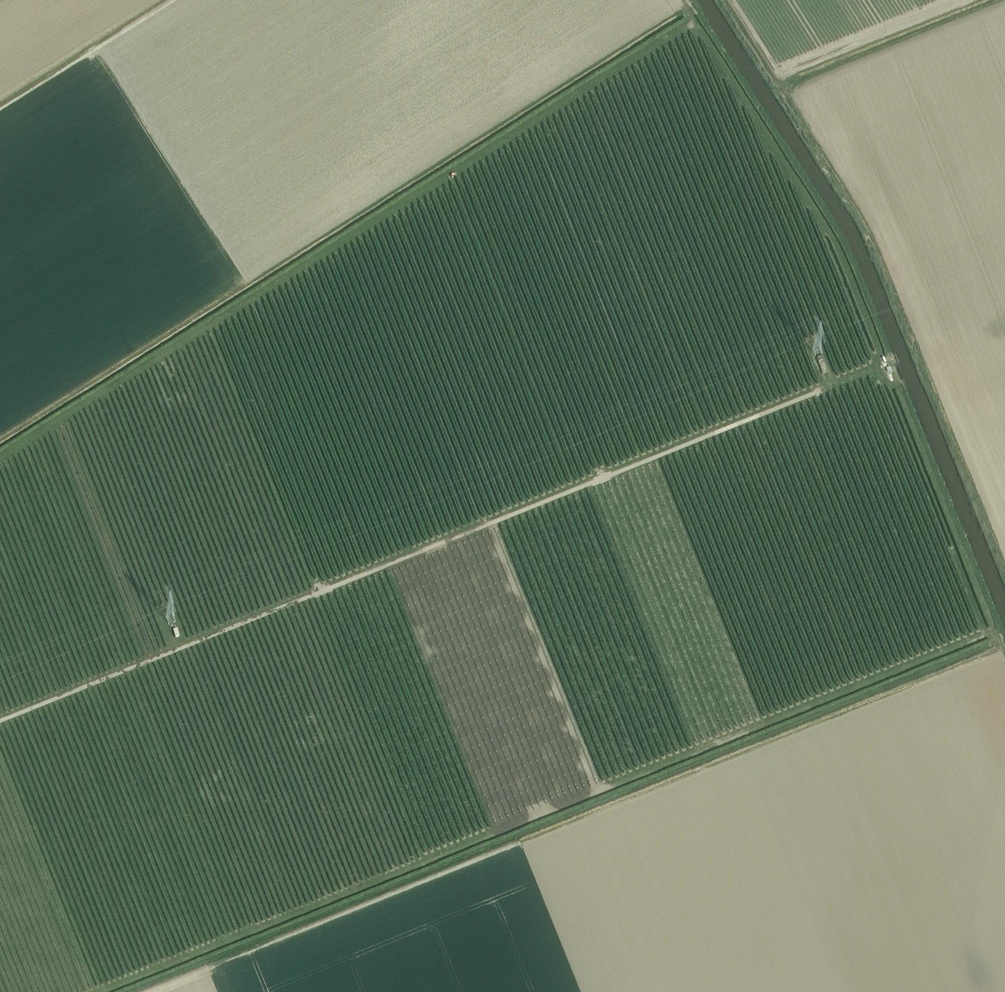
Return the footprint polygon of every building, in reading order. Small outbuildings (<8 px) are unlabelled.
[(823,362),(819,364),(823,375),(827,374),(823,362)]
